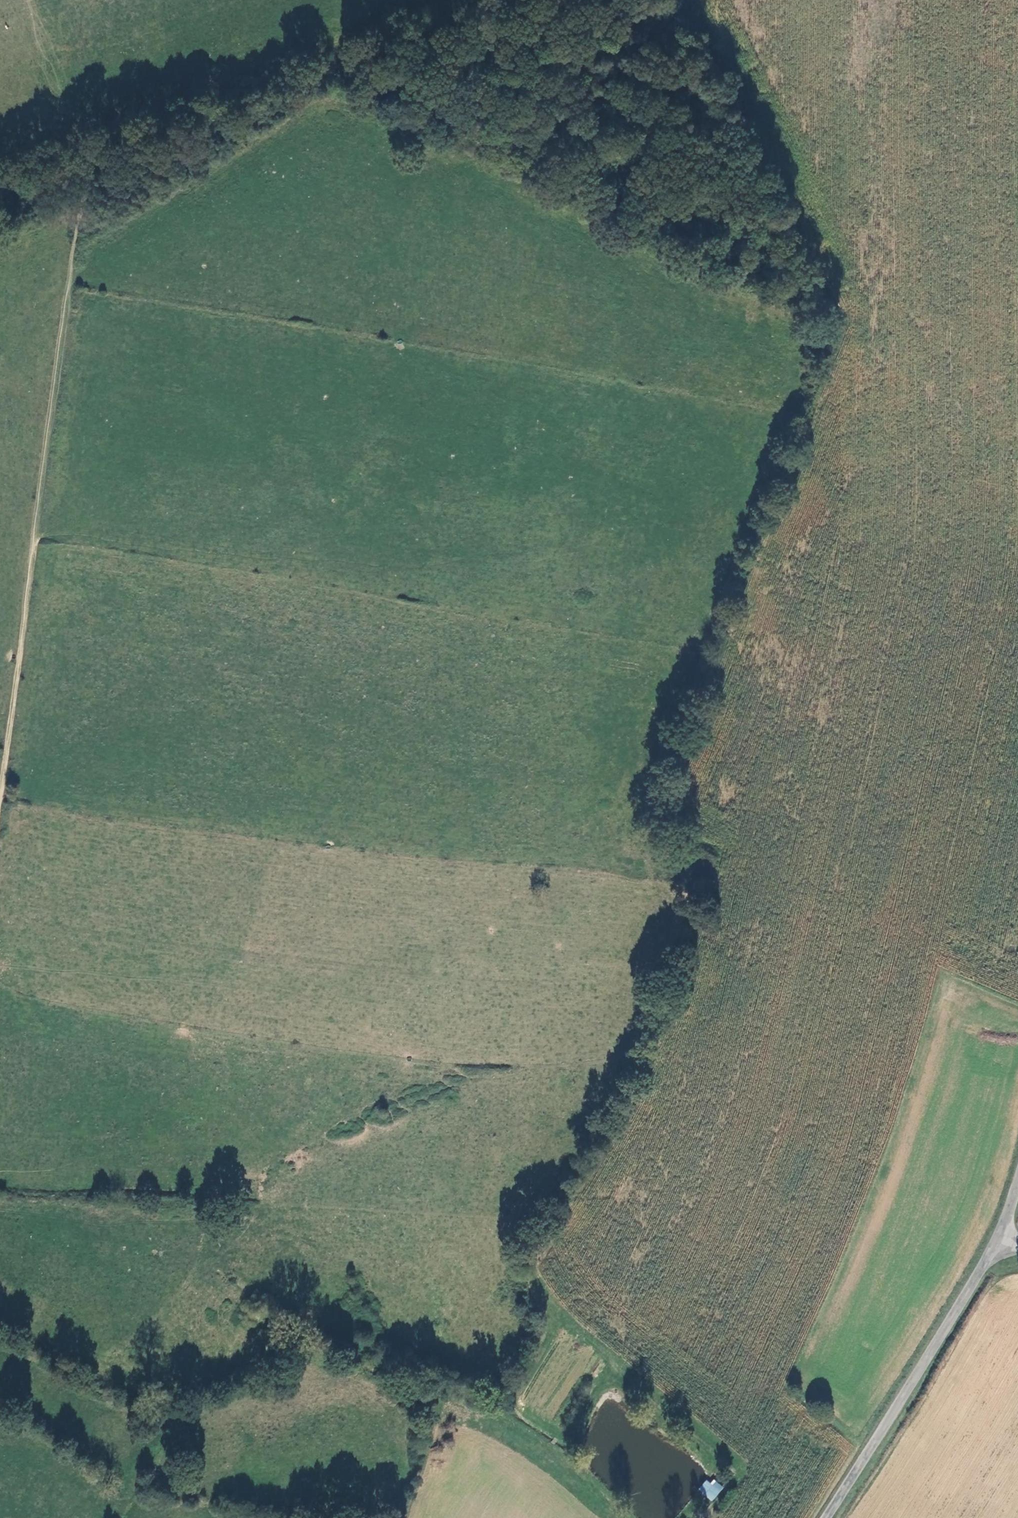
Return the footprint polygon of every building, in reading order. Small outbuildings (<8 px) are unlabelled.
[(712,1505),(724,1491),(717,1485),(705,1499),(712,1505)]
